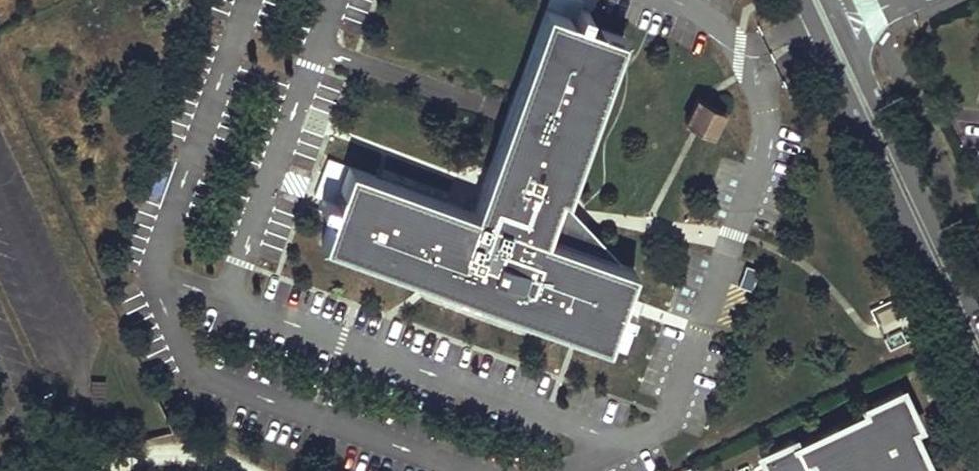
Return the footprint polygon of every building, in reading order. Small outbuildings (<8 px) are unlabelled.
[(622,38),(543,11),(473,214),(347,171),(321,248),(608,347),(634,269),(550,240),(544,238),(559,196),(565,199),(622,38)] [(721,109),(696,97),(684,122),(709,134),(721,109)] [(565,199),(559,196),(544,238),(550,240),(565,199)] [(913,308),(908,295),(878,310),(884,322),(913,308)] [(758,456),(765,470),(862,470),(929,470),(922,455),(912,459),(900,433),(909,429),(917,426),(900,390),(862,407),(865,413),(794,446),(792,440),(758,456)] [(909,429),(900,433),(912,459),(922,455),(909,429)]
